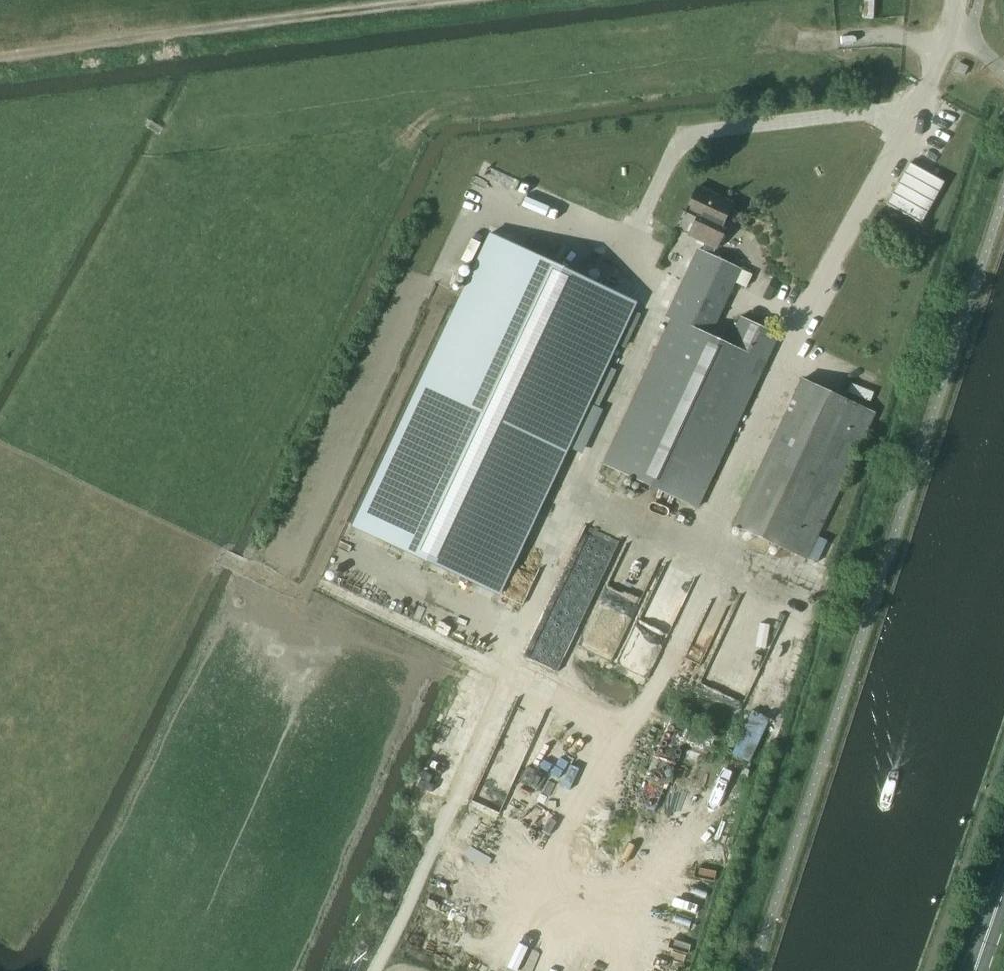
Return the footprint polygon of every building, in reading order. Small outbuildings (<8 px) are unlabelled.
[(886,204),(921,223),(944,182),(909,163),(886,204)] [(685,213),(697,218),(689,235),(706,244),(703,252),(698,250),(666,317),(671,319),(603,463),(697,507),(778,335),(740,317),(728,344),(709,336),(741,269),(711,256),(715,248),(716,248),(725,230),(721,228),(732,203),(698,187),(685,213)] [(594,268),(593,268),(591,268),(590,269),(589,270),(589,271),(588,272),(588,274),(588,275),(589,277),(590,278),(588,280),(489,234),(493,236),(356,526),(353,525),(499,594),(500,594),(496,592),(632,302),(636,303),(592,282),(593,280),(595,280),(596,279),(597,279),(598,278),(599,277),(600,275),(600,274),(599,272),(599,270),(597,269),(596,268),(594,268)] [(733,524),(806,558),(874,413),(802,379),(733,524)]
